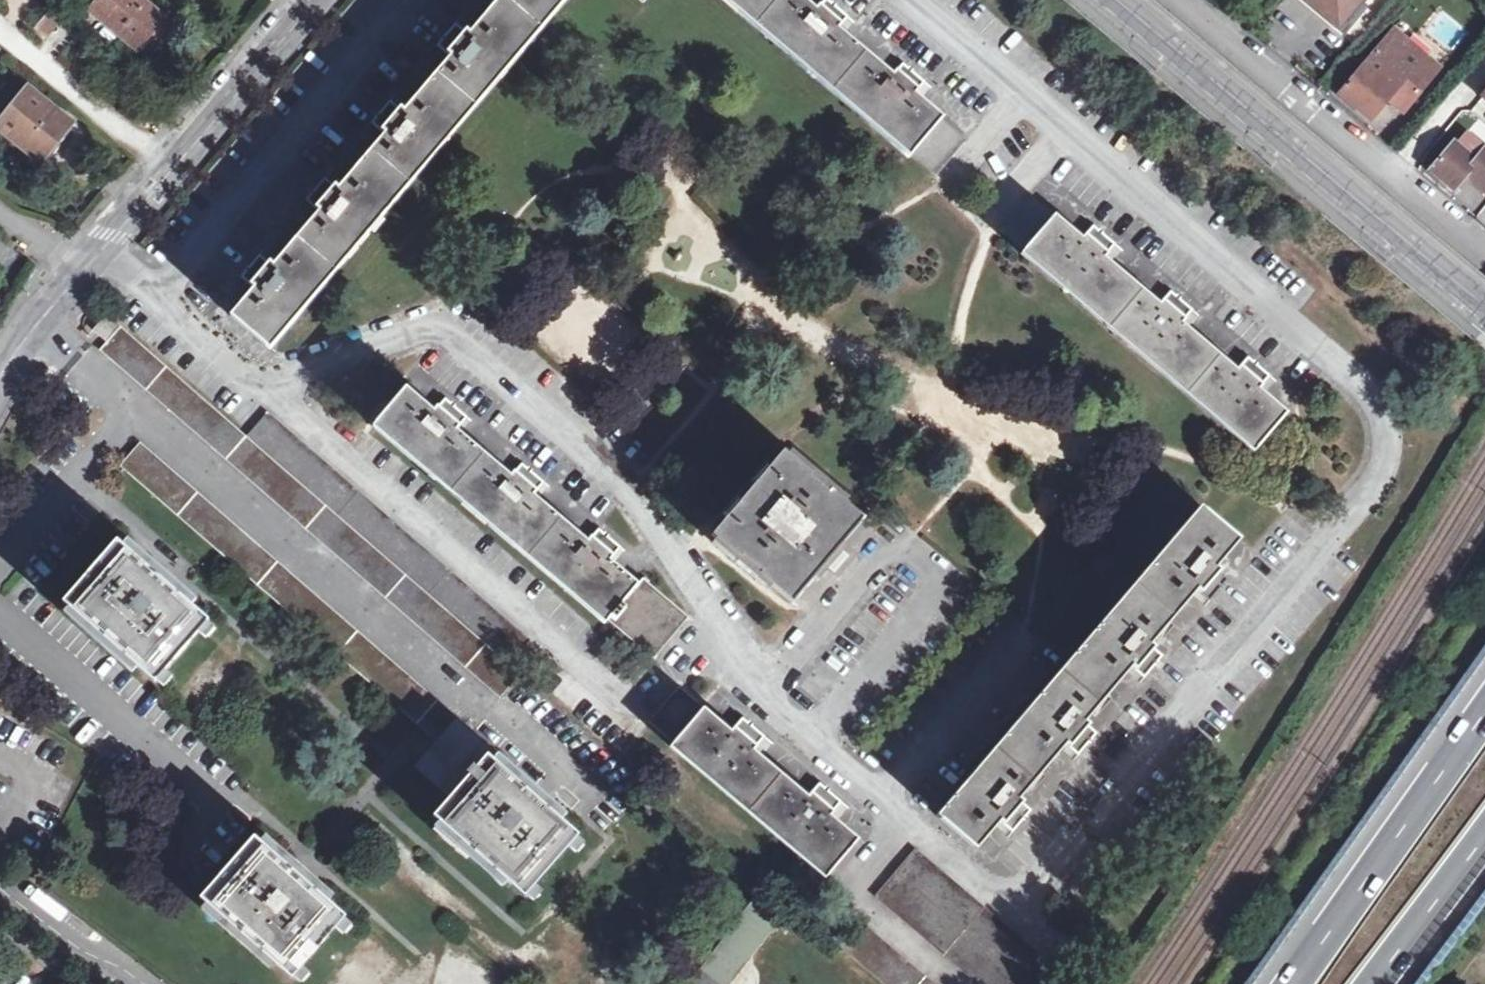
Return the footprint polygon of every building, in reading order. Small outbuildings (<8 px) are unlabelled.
[(92,11),(149,55),(172,25),(139,0),(101,0),(92,11)] [(559,0),(494,0),(462,38),(453,30),(435,51),(445,59),(398,114),(390,106),(370,129),(379,136),(335,188),(325,180),(304,205),(314,214),(269,266),(260,258),(241,281),(251,289),(227,316),(263,347),(559,0)] [(934,182),(964,147),(913,104),(924,91),(913,82),(900,71),(889,83),(836,39),(846,27),(834,17),(824,9),(815,20),(791,0),(719,0),(934,182)] [(1342,25),(1362,0),(1309,0),(1342,25)] [(49,7),(36,26),(57,41),(70,22),(49,7)] [(1439,74),(1392,33),(1335,101),(1369,127),(1388,105),(1403,116),(1439,74)] [(31,81),(0,121),(0,127),(46,164),(80,121),(31,81)] [(1459,145),(1478,161),(1484,152),(1484,146),(1469,133),(1459,145)] [(1434,170),(1457,188),(1468,175),(1484,189),(1484,152),(1478,161),(1459,145),(1456,143),(1434,170)] [(1075,241),(1028,201),(998,235),(1252,451),(1282,416),(1253,390),(1263,378),(1251,368),(1240,359),(1230,371),(1176,325),(1186,313),(1175,304),(1163,294),(1152,306),(1099,261),(1109,249),(1096,239),(1086,229),(1075,241)] [(247,437),(144,347),(107,314),(93,330),(107,343),(101,350),(502,697),(521,674),(510,664),(247,437)] [(435,412),(407,389),(378,423),(655,658),(689,617),(643,578),(637,584),(610,561),(622,547),(599,528),(588,541),(534,496),(545,482),(523,463),(511,477),(457,431),(468,417),(447,399),(435,412)] [(247,437),(510,664),(529,642),(268,413),(247,437)] [(140,443),(120,465),(417,724),(438,701),(140,443)] [(810,475),(783,452),(712,536),(739,559),(741,556),(760,573),(758,575),(792,603),(862,520),(829,492),(827,494),(807,477),(810,475)] [(1203,511),(941,818),(977,847),(1000,821),(1013,831),(1032,809),(1019,798),(1065,744),(1078,754),(1097,733),(1083,721),(1131,665),(1145,676),(1163,654),(1150,643),(1197,588),(1210,599),(1229,578),(1215,566),(1238,540),(1203,511)] [(836,576),(873,532),(863,524),(826,567),(836,576)] [(117,540),(64,602),(155,681),(209,619),(117,540)] [(680,687),(651,722),(829,874),(858,838),(830,815),(841,802),(819,783),(808,796),(754,749),(764,736),(743,718),(732,731),(703,707),(701,709),(690,700),(692,697),(680,687)] [(417,724),(429,735),(450,711),(438,701),(417,724)] [(450,711),(429,735),(437,741),(415,765),(451,796),(434,815),(525,895),(579,834),(489,755),(494,749),(450,711)] [(254,836),(201,897),(293,976),(345,916),(254,836)] [(877,895),(982,983),(1038,983),(1053,967),(915,850),(877,895)] [(833,939),(886,983),(934,983),(867,927),(861,933),(847,922),(833,939)]
